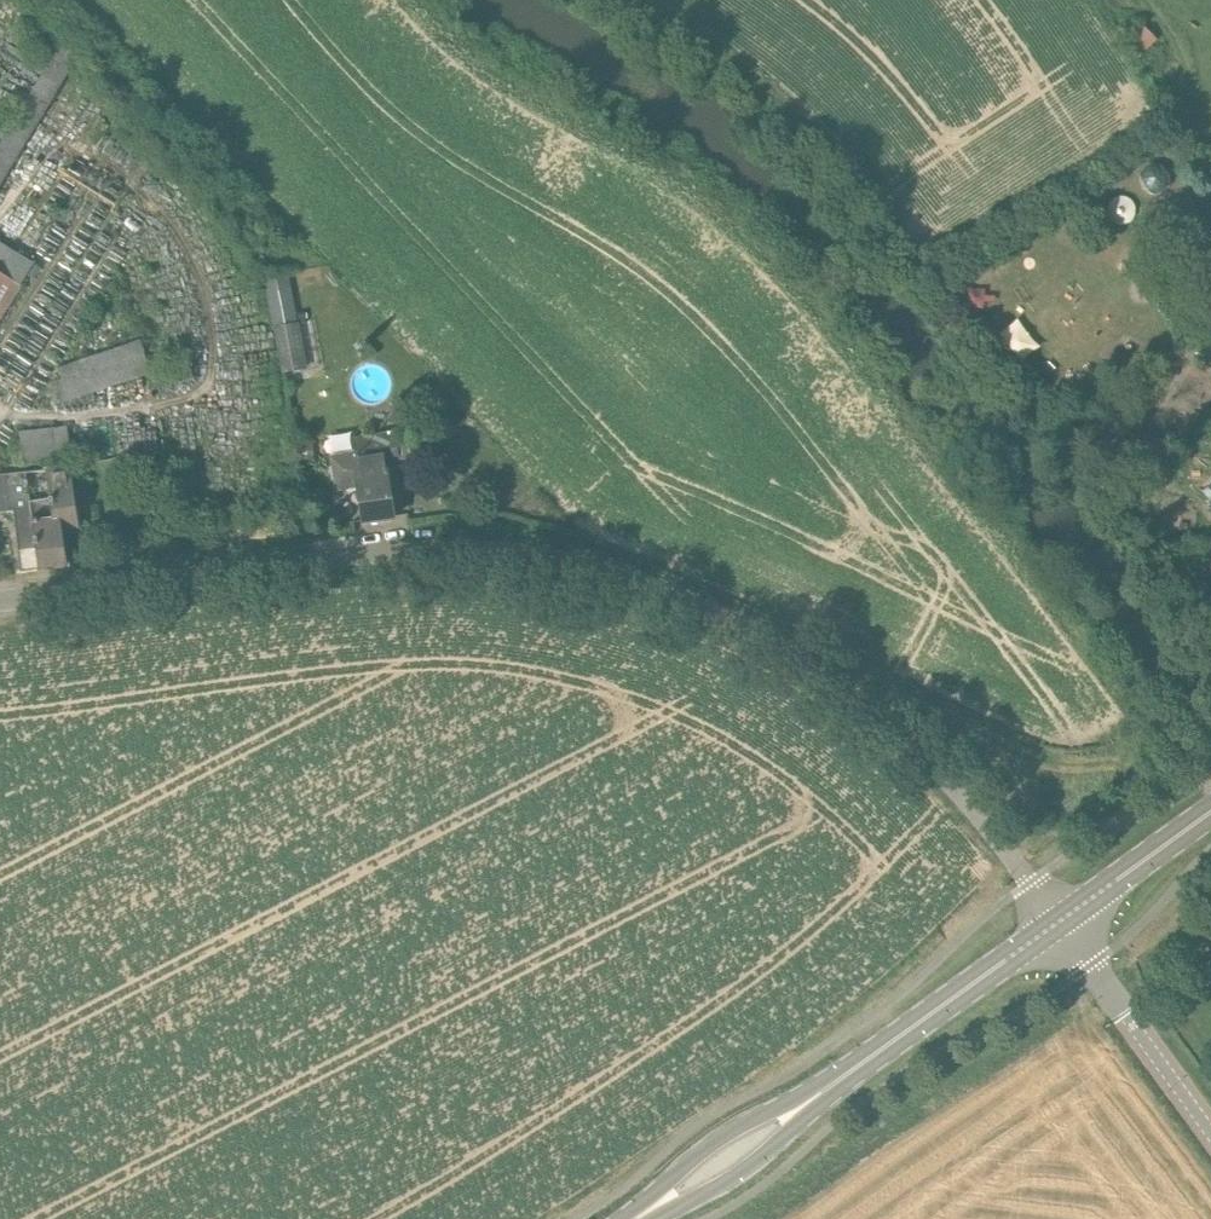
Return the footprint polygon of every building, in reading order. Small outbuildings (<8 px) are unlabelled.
[(1138,62),(1159,40),(1142,24),(1121,46),(1138,62)] [(0,242),(0,322),(22,287),(21,287),(35,264),(0,242)] [(284,371),(307,366),(299,320),(276,325),(284,371)] [(62,404),(151,375),(140,340),(55,370),(58,378),(62,404)] [(411,431),(420,413),(398,402),(390,420),(411,431)] [(72,462),(68,427),(19,433),(21,456),(22,456),(23,467),(72,462)] [(394,519),(384,459),(398,456),(394,432),(353,438),(355,454),(331,457),(337,489),(358,486),(364,523),(394,519)] [(80,529),(71,469),(73,469),(72,464),(45,469),(50,498),(34,501),(34,504),(39,569),(40,571),(69,567),(64,536),(82,532),(82,528),(80,529)] [(27,473),(0,475),(0,513),(14,512),(21,572),(39,569),(34,504),(34,501),(30,502),(27,473)] [(1202,901),(1206,912),(1210,910),(1210,898),(1202,901)]
